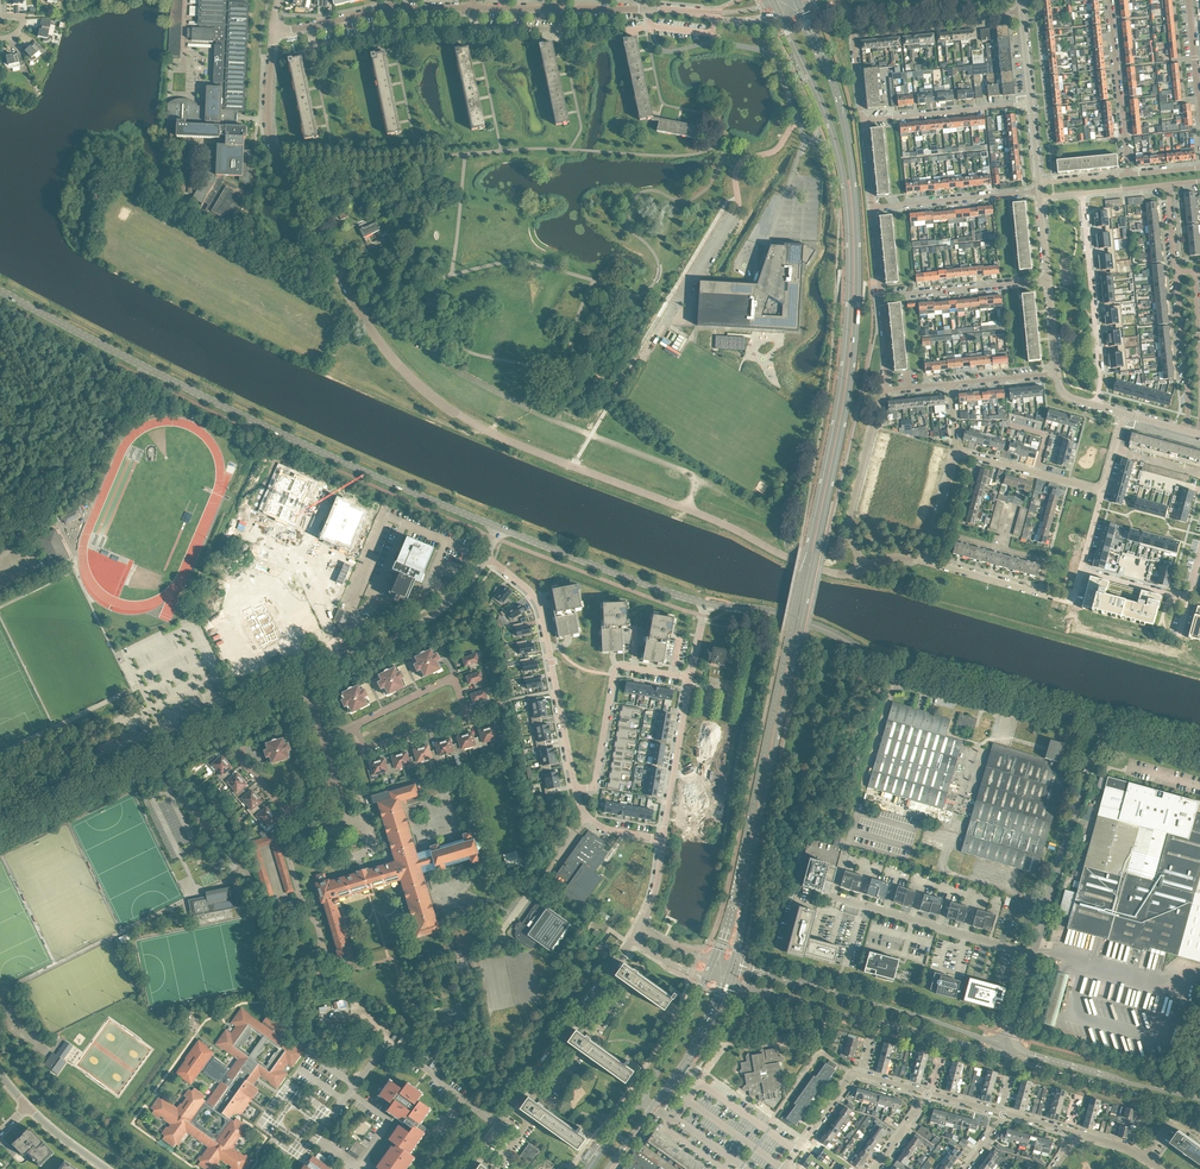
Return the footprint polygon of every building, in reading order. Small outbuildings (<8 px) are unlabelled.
[(167,104),(168,105),(167,127),(177,128),(177,131),(177,137),(220,138),(220,136),(226,136),(226,137),(227,137),(226,145),(218,145),(218,149),(218,150),(218,153),(218,154),(218,158),(217,158),(218,158),(218,162),(217,162),(207,162),(207,160),(206,160),(206,175),(206,176),(205,177),(192,200),(193,198),(202,204),(201,205),(202,205),(204,202),(208,205),(204,213),(221,223),(223,219),(234,225),(249,199),(250,197),(250,204),(251,195),(250,195),(243,190),(224,179),(225,177),(225,176),(240,176),(240,181),(239,180),(239,181),(250,187),(250,188),(251,188),(253,189),(253,177),(251,176),(252,174),(253,150),(244,150),(244,146),(244,142),(244,138),(244,137),(247,138),(247,127),(237,127),(237,125),(235,125),(235,123),(236,111),(238,111),(245,111),(248,30),(249,3),(244,3),(245,0),(199,0),(198,26),(198,29),(189,29),(187,29),(187,37),(192,38),(192,41),(214,41),(214,40),(217,41),(216,45),(215,45),(214,83),(215,83),(214,87),(207,87),(206,107),(199,107),(196,104),(192,101),(188,100),(183,99),(180,99),(179,99),(175,100),(171,102),(167,104)] [(292,5),(300,6),(300,8),(306,9),(306,8),(307,0),(293,0),(292,5)] [(1060,0),(1054,0),(1051,0),(1043,1),(1044,8),(1052,7),(1051,4),(1060,3),(1060,0)] [(1172,0),(1162,0),(1163,8),(1166,8),(1173,7),(1172,0)] [(1060,14),(1056,14),(1052,14),(1045,15),(1045,22),(1053,22),(1058,21),(1057,15),(1060,14)] [(43,41),(43,42),(45,42),(46,41),(48,41),(50,39),(51,38),(52,36),(48,35),(51,20),(44,19),(41,29),(39,28),(38,37),(44,38),(43,41)] [(1175,32),(1174,24),(1168,25),(1164,25),(1164,33),(1169,33),(1175,32)] [(1007,27),(1004,27),(997,28),(980,29),(981,41),(993,40),(993,43),(986,44),(987,57),(988,59),(995,58),(994,51),(1009,50),(1007,27)] [(968,40),(968,30),(960,31),(961,40),(968,40)] [(976,39),(975,30),(968,30),(968,40),(976,39)] [(961,40),(960,31),(952,32),(953,41),(961,40)] [(954,45),(953,41),(952,32),(944,33),(946,46),(948,46),(953,45),(954,45)] [(946,46),(944,33),(936,33),(938,47),(943,46),(946,46)] [(935,47),(934,34),(926,35),(927,44),(927,46),(930,45),(930,48),(935,47)] [(920,48),(919,44),(918,35),(910,36),(912,49),(913,49),(920,48)] [(927,44),(926,35),(918,35),(919,44),(927,44)] [(912,49),(910,36),(902,37),(903,46),(908,45),(908,50),(910,50),(912,49)] [(901,46),(900,37),(892,38),(893,51),(895,51),(897,51),(897,46),(901,46)] [(627,39),(623,40),(640,121),(651,118),(652,118),(636,42),(638,42),(637,38),(627,40),(627,39)] [(893,51),(892,38),(884,39),(885,47),(889,47),(890,51),(891,51),(893,51)] [(878,51),(876,39),(869,40),(870,49),(872,49),(873,57),(878,56),(878,51)] [(885,47),(884,39),(876,39),(878,51),(885,51),(885,47)] [(870,49),(869,40),(861,41),(862,50),(867,49),(867,53),(871,52),(870,49)] [(31,45),(25,51),(29,55),(26,57),(27,58),(28,59),(29,60),(30,60),(32,60),(33,60),(34,59),(36,59),(37,58),(34,55),(39,51),(42,54),(45,51),(37,42),(33,46),(31,45)] [(1136,42),(1132,43),(1125,43),(1126,50),(1136,49),(1136,42)] [(543,44),(539,45),(556,125),(567,123),(567,125),(568,124),(567,123),(569,123),(569,122),(554,47),(553,43),(543,45),(543,44)] [(459,49),(455,50),(472,130),(483,128),(483,129),(484,129),(483,128),(485,127),(470,52),(469,47),(459,49)] [(1104,54),(1103,48),(1096,48),(1096,52),(1092,52),(1092,56),(1104,54)] [(1137,52),(1139,52),(1139,49),(1136,49),(1126,50),(1126,57),(1134,57),(1137,56),(1137,52)] [(1178,58),(1177,49),(1171,50),(1166,50),(1166,55),(1171,55),(1171,59),(1178,58)] [(375,50),(374,50),(374,51),(375,54),(371,55),(388,135),(399,133),(399,134),(400,134),(399,133),(402,132),(386,56),(385,52),(381,53),(378,50),(375,51),(375,50)] [(983,50),(971,51),(971,52),(972,57),(972,64),(984,63),(983,58),(983,50)] [(1011,72),(1009,50),(994,51),(995,58),(988,59),(987,57),(983,58),(984,63),(972,64),(973,66),(974,75),(974,78),(980,77),(980,75),(986,74),(996,73),(996,74),(1011,72)] [(1159,59),(1158,51),(1155,51),(1155,55),(1156,55),(1156,63),(1164,62),(1163,58),(1159,59)] [(24,57),(21,57),(20,54),(14,56),(14,54),(6,56),(7,62),(4,63),(4,65),(5,66),(7,67),(9,68),(11,68),(13,68),(23,65),(23,64),(27,63),(24,57)] [(292,59),(289,59),(305,140),(316,138),(317,139),(317,138),(319,137),(303,61),(302,57),(298,58),(296,54),(292,55),(292,59)] [(1062,66),(1061,59),(1049,60),(1050,67),(1058,66),(1062,66)] [(1105,69),(1105,62),(1097,62),(1098,66),(1094,66),(1094,70),(1098,69),(1098,70),(1105,69)] [(1077,72),(1076,65),(1072,65),(1072,70),(1069,70),(1069,73),(1077,72)] [(974,75),(973,66),(963,67),(964,71),(968,71),(968,76),(974,75)] [(1058,69),(1058,66),(1050,67),(1051,74),(1058,74),(1058,73),(1062,73),(1064,73),(1064,68),(1058,69)] [(964,71),(963,67),(952,68),(953,76),(958,76),(958,72),(964,71)] [(1140,71),(1139,67),(1135,67),(1127,68),(1128,75),(1140,74),(1140,71)] [(864,69),(863,69),(867,109),(868,109),(880,108),(880,107),(887,107),(886,103),(883,103),(879,68),(869,69),(864,69)] [(923,71),(915,71),(913,72),(913,77),(917,77),(917,79),(923,79),(923,74),(923,71)] [(1014,95),(1011,72),(996,74),(996,73),(986,74),(988,97),(999,96),(1014,95)] [(1180,81),(1179,72),(1173,73),(1173,77),(1170,77),(1170,82),(1173,82),(1173,81),(1180,81)] [(1141,81),(1140,74),(1128,75),(1129,82),(1141,81)] [(907,78),(903,78),(904,84),(904,86),(906,105),(913,105),(913,99),(913,96),(909,96),(907,84),(907,78)] [(1141,85),(1141,81),(1129,82),(1129,89),(1137,88),(1137,85),(1141,85)] [(966,99),(965,91),(964,83),(958,84),(958,88),(961,87),(961,91),(957,91),(958,100),(966,99)] [(981,86),(981,84),(974,85),(976,98),(983,97),(982,86),(981,86)] [(901,92),(897,92),(898,106),(906,105),(904,86),(901,86),(901,92)] [(939,86),(934,87),(935,92),(937,92),(938,102),(946,101),(945,89),(940,89),(939,86)] [(950,88),(945,89),(946,101),(954,101),(953,90),(950,90),(950,88)] [(1142,88),(1137,88),(1129,89),(1130,96),(1143,95),(1142,88)] [(925,89),(925,92),(925,95),(926,103),(934,103),(932,89),(925,89)] [(1181,89),(1174,90),(1162,91),(1159,92),(1160,103),(1168,102),(1167,95),(1175,94),(1175,99),(1182,98),(1181,89)] [(974,99),(973,93),(973,90),(965,91),(966,99),(974,99)] [(926,103),(925,95),(925,92),(920,92),(920,95),(917,95),(918,104),(926,103)] [(1112,109),(1111,102),(1103,103),(1099,103),(1100,110),(1104,110),(1112,109)] [(1161,111),(1174,110),(1173,103),(1160,104),(1161,111)] [(1191,111),(1191,104),(1176,106),(1175,106),(1176,109),(1179,109),(1179,112),(1184,112),(1191,111)] [(1112,116),(1112,109),(1104,110),(1104,113),(1099,114),(1099,117),(1112,116)] [(1192,119),(1191,111),(1184,112),(1184,116),(1180,116),(1177,116),(1177,120),(1192,119)] [(1016,117),(1015,114),(1006,115),(1007,123),(1015,122),(1015,118),(1016,117)] [(985,128),(985,121),(984,115),(981,116),(977,117),(978,126),(982,125),(982,128),(985,128)] [(1113,119),(1112,116),(1099,117),(1093,118),(1094,122),(1101,121),(1101,125),(1105,124),(1113,123),(1115,122),(1114,119),(1113,119)] [(653,117),(652,118),(651,118),(651,120),(659,122),(657,131),(696,139),(699,127),(698,127),(660,119),(653,118),(653,117)] [(1192,119),(1177,120),(1174,120),(1175,124),(1185,123),(1185,130),(1193,129),(1192,119)] [(943,129),(942,120),(939,120),(935,121),(936,133),(943,132),(943,129)] [(929,135),(928,121),(925,121),(925,122),(921,122),(922,135),(929,135)] [(936,133),(935,121),(931,121),(928,121),(929,135),(936,134),(936,133)] [(1068,128),(1067,121),(1063,121),(1055,122),(1056,129),(1064,128),(1068,128)] [(922,135),(921,122),(917,123),(916,122),(914,122),(914,132),(915,132),(915,136),(922,135)] [(1016,126),(1015,122),(1007,123),(1001,123),(1002,131),(1008,130),(1017,129),(1016,126)] [(908,136),(908,133),(907,124),(902,124),(902,123),(900,124),(901,137),(908,136)] [(1145,127),(1141,128),(1133,128),(1134,135),(1146,134),(1145,127)] [(885,150),(882,128),(870,129),(870,130),(871,130),(873,152),(885,150)] [(1017,132),(1017,129),(1008,130),(1008,137),(1017,136),(1016,132),(1017,132)] [(1069,142),(1069,135),(1068,135),(1064,135),(1057,136),(1057,143),(1069,142)] [(1017,141),(1017,136),(1008,137),(1009,141),(1005,142),(1006,145),(1018,144),(1018,141),(1017,141)] [(1018,146),(1018,144),(1006,145),(1006,148),(1009,148),(1010,152),(1018,151),(1018,147),(1018,146)] [(1195,147),(1191,148),(1187,148),(1188,152),(1189,160),(1196,159),(1195,147)] [(1189,160),(1188,152),(1187,148),(1180,149),(1181,149),(1181,153),(1182,161),(1189,160)] [(1151,164),(1150,151),(1150,149),(1147,150),(1147,152),(1143,153),(1143,157),(1144,164),(1151,164)] [(887,173),(885,150),(873,152),(875,174),(887,173)] [(1019,155),(1018,151),(1010,152),(1007,152),(1008,159),(1020,158),(1019,155)] [(1157,151),(1154,151),(1150,151),(1151,164),(1158,163),(1157,155),(1157,151)] [(1118,155),(1098,157),(1099,169),(1118,167),(1118,168),(1119,168),(1118,155)] [(1166,162),(1165,156),(1165,155),(1157,155),(1158,163),(1166,162)] [(1098,157),(1078,159),(1079,171),(1099,169),(1098,157)] [(1020,161),(1020,158),(1008,159),(1008,163),(1011,162),(1011,166),(1020,166),(1019,161),(1020,161)] [(1078,159),(1058,161),(1059,172),(1059,174),(1059,173),(1079,171),(1078,159)] [(1020,170),(1020,166),(1011,166),(1007,167),(1007,170),(1008,170),(1009,174),(1021,173),(1021,170),(1020,170)] [(991,185),(990,179),(989,170),(982,171),(983,173),(983,176),(984,185),(988,184),(988,185),(991,185)] [(889,195),(887,173),(875,174),(878,196),(876,196),(889,195)] [(984,185),(983,176),(983,173),(975,174),(976,177),(977,186),(979,186),(979,185),(984,185)] [(1022,176),(1021,173),(1009,174),(1009,177),(1012,177),(1013,181),(1021,180),(1021,176),(1022,176)] [(956,188),(955,179),(954,175),(947,176),(948,179),(949,189),(951,189),(951,188),(956,188)] [(949,189),(948,179),(947,176),(940,177),(941,180),(942,189),(946,188),(946,189),(949,189)] [(935,190),(934,181),(931,181),(931,177),(926,177),(927,181),(928,190),(932,190),(932,191),(935,190)] [(914,192),(913,183),(912,180),(905,180),(906,193),(909,193),(909,192),(914,192)] [(1195,192),(1184,193),(1184,199),(1185,198),(1186,201),(1198,200),(1199,199),(1199,196),(1195,197),(1195,192)] [(1199,207),(1198,200),(1186,201),(1186,204),(1185,204),(1185,208),(1197,207),(1197,208),(1199,207)] [(1025,202),(1013,204),(1015,226),(1026,225),(1024,203),(1025,203),(1025,202)] [(1158,202),(1146,203),(1147,211),(1157,210),(1157,207),(1158,207),(1158,202)] [(351,225),(346,227),(354,249),(373,242),(373,244),(384,240),(380,229),(383,227),(378,214),(375,216),(371,206),(347,215),(351,225)] [(985,215),(984,206),(977,207),(977,208),(978,216),(978,217),(978,219),(986,218),(985,215)] [(993,214),(992,206),(984,206),(985,215),(993,214)] [(1104,212),(1095,213),(1096,220),(1112,218),(1111,207),(1104,208),(1104,212)] [(1197,215),(1197,208),(1197,207),(1185,208),(1186,213),(1187,213),(1187,216),(1197,215)] [(978,216),(977,208),(970,209),(970,217),(978,217),(978,216)] [(970,217),(970,209),(962,210),(963,218),(963,222),(963,223),(967,222),(966,218),(970,217)] [(963,218),(962,210),(955,211),(956,223),(963,222),(963,218)] [(1157,210),(1147,211),(1148,218),(1159,217),(1159,212),(1158,213),(1157,210)] [(948,220),(947,211),(940,212),(941,220),(948,220)] [(956,223),(955,211),(947,211),(948,220),(948,224),(956,223)] [(925,221),(924,212),(917,213),(918,222),(925,221)] [(933,221),(932,213),(932,212),(924,212),(925,221),(926,225),(933,224),(933,221)] [(941,220),(940,212),(932,213),(933,221),(941,220)] [(918,222),(917,213),(909,214),(911,227),(914,227),(914,222),(918,222)] [(1198,222),(1197,215),(1187,216),(1187,218),(1186,219),(1187,223),(1198,222)] [(893,238),(891,216),(879,217),(880,217),(882,239),(893,238)] [(1159,217),(1148,218),(1149,226),(1159,225),(1159,222),(1160,222),(1159,217)] [(1112,218),(1096,220),(1097,227),(1105,226),(1106,230),(1113,229),(1112,218)] [(1026,225),(1015,226),(1017,248),(1028,247),(1026,225)] [(1159,225),(1149,226),(1149,233),(1161,232),(1160,227),(1159,227),(1159,225)] [(1199,232),(1198,225),(1187,226),(1187,231),(1189,231),(1189,233),(1199,232)] [(1098,235),(1097,235),(1097,239),(1098,239),(1098,241),(1114,240),(1113,229),(1106,230),(1106,234),(1098,234),(1098,235)] [(1161,232),(1149,233),(1150,241),(1160,239),(1160,237),(1161,237),(1161,232)] [(1199,240),(1199,232),(1189,233),(1189,236),(1188,236),(1188,241),(1199,240)] [(950,244),(949,237),(942,238),(943,240),(943,244),(947,244),(947,246),(951,245),(951,244),(950,244)] [(958,243),(958,238),(953,238),(950,239),(950,237),(949,237),(950,244),(951,244),(951,245),(954,245),(954,244),(958,243)] [(896,260),(893,238),(882,239),(884,261),(896,260)] [(1160,239),(1150,241),(1151,248),(1162,247),(1162,242),(1161,242),(1160,239)] [(1114,240),(1098,241),(1099,249),(1108,248),(1108,251),(1115,251),(1114,240)] [(1199,240),(1188,241),(1189,246),(1190,245),(1190,248),(1199,247),(1199,242),(1199,240)] [(787,246),(770,245),(756,286),(751,286),(751,285),(700,282),(697,326),(798,331),(802,262),(807,265),(815,251),(810,248),(807,248),(807,245),(787,244),(787,246)] [(1028,247),(1017,248),(1019,270),(1032,269),(1030,269),(1028,247)] [(1151,248),(1145,248),(1145,253),(1146,256),(1152,255),(1162,254),(1162,252),(1163,251),(1162,247),(1151,248)] [(1190,248),(1191,251),(1189,251),(1190,256),(1199,255),(1199,247),(1190,248)] [(1108,255),(1100,256),(1101,263),(1117,261),(1115,251),(1108,251),(1108,255)] [(1162,254),(1152,255),(1152,263),(1164,262),(1163,257),(1162,257),(1162,254)] [(898,283),(896,260),(884,261),(886,283),(885,283),(885,284),(898,283)] [(999,274),(998,261),(994,262),(994,266),(990,267),(991,275),(999,274)] [(1117,261),(1101,263),(1101,270),(1110,269),(1110,273),(1118,273),(1117,261)] [(1164,264),(1153,265),(1153,273),(1164,272),(1163,269),(1164,269),(1164,264)] [(969,276),(968,268),(968,265),(960,266),(960,269),(961,277),(969,276)] [(954,277),(953,269),(953,266),(945,267),(945,270),(946,278),(954,277)] [(984,274),(983,267),(983,266),(976,267),(976,275),(984,274)] [(976,275),(976,267),(968,268),(969,276),(976,275)] [(991,275),(990,267),(983,267),(984,274),(984,276),(991,275)] [(932,281),(931,272),(931,268),(927,268),(923,269),(923,273),(924,282),(932,281)] [(961,277),(960,269),(953,269),(954,277),(961,277)] [(946,278),(945,270),(938,271),(938,272),(939,279),(946,278)] [(939,279),(938,272),(931,272),(932,281),(939,280),(939,279)] [(1164,272),(1153,273),(1154,276),(1154,280),(1165,279),(1165,274),(1164,274),(1164,272)] [(924,282),(923,273),(915,274),(916,282),(924,282)] [(1165,279),(1154,280),(1155,288),(1165,287),(1165,284),(1166,284),(1165,279)] [(1165,287),(1155,288),(1156,295),(1167,294),(1166,289),(1165,289),(1165,287)] [(1034,294),(1034,293),(1022,295),(1024,317),(1035,316),(1033,294),(1034,294)] [(1167,294),(1156,295),(1156,302),(1167,301),(1166,299),(1167,299),(1167,294)] [(1002,303),(1001,295),(994,296),(994,304),(1002,303)] [(994,304),(994,296),(986,297),(987,309),(995,308),(994,304)] [(987,309),(986,297),(978,297),(978,299),(979,307),(980,309),(987,309)] [(972,307),(971,299),(964,300),(964,308),(968,308),(968,310),(970,312),(972,311),(972,307)] [(979,307),(978,299),(971,299),(972,307),(979,307)] [(964,308),(964,300),(956,301),(957,309),(957,313),(965,312),(964,308)] [(949,310),(949,301),(941,302),(942,310),(949,310)] [(957,309),(956,301),(949,301),(949,310),(957,309)] [(1167,301),(1156,302),(1157,310),(1168,309),(1168,304),(1167,304),(1167,301)] [(927,314),(926,302),(918,303),(920,315),(927,314)] [(935,310),(934,303),(934,302),(926,302),(927,314),(935,313),(935,311),(935,310)] [(942,310),(941,302),(934,303),(935,310),(935,311),(942,310)] [(891,327),(902,326),(900,303),(887,305),(889,305),(890,323),(889,323),(889,324),(890,324),(891,326),(889,327),(891,327)] [(1114,310),(1106,311),(1106,318),(1122,316),(1121,305),(1114,306),(1114,310)] [(1168,309),(1157,310),(1158,317),(1168,316),(1168,313),(1169,313),(1168,309)] [(1037,338),(1035,316),(1024,317),(1026,339),(1037,338)] [(1107,320),(1106,320),(1106,324),(1107,324),(1107,325),(1116,324),(1116,328),(1123,327),(1122,316),(1106,318),(1107,320)] [(1168,316),(1158,317),(1159,325),(1170,324),(1169,319),(1168,319),(1168,316)] [(952,329),(951,329),(952,334),(956,333),(956,335),(960,334),(959,333),(959,330),(959,329),(955,329),(954,321),(951,321),(952,329)] [(981,323),(974,324),(974,327),(974,332),(982,331),(982,326),(981,327),(981,323)] [(892,349),(893,349),(904,348),(902,326),(891,327),(889,327),(891,327),(893,346),(891,346),(893,346),(893,349),(892,349)] [(1170,326),(1159,327),(1160,335),(1170,334),(1169,331),(1171,331),(1170,326)] [(1116,331),(1108,332),(1109,339),(1125,338),(1123,327),(1116,328),(1116,331)] [(1005,330),(997,331),(997,333),(998,333),(998,335),(997,335),(997,336),(998,338),(998,339),(1003,338),(1003,335),(1005,335),(1005,330)] [(1170,334),(1160,335),(1160,342),(1172,341),(1171,336),(1170,336),(1170,334)] [(930,345),(930,342),(929,338),(922,338),(923,346),(930,345)] [(1040,360),(1037,338),(1026,339),(1028,361),(1041,360),(1040,360)] [(1109,342),(1108,342),(1108,346),(1109,345),(1109,346),(1118,345),(1118,349),(1126,348),(1125,338),(1109,339),(1109,342)] [(1160,342),(1156,342),(1157,350),(1161,349),(1171,348),(1171,346),(1172,346),(1172,341),(1160,342)] [(894,371),(907,370),(904,348),(893,349),(892,349),(893,349),(895,368),(894,368),(895,368),(895,371),(894,371)] [(1000,364),(999,353),(999,348),(991,349),(991,352),(992,357),(992,364),(993,365),(1000,364)] [(1110,355),(1109,355),(1110,359),(1111,358),(1111,361),(1127,359),(1126,348),(1118,349),(1119,353),(1110,354),(1110,355)] [(1171,348),(1161,349),(1162,357),(1173,356),(1173,351),(1171,351),(1171,348)] [(992,364),(992,357),(991,352),(984,353),(984,356),(985,364),(992,364)] [(985,364),(984,356),(984,353),(976,354),(978,365),(985,364)] [(1008,363),(1007,355),(1007,353),(999,353),(1000,364),(1008,363)] [(978,365),(976,354),(969,354),(970,358),(969,358),(970,366),(978,365)] [(955,367),(954,360),(951,360),(951,355),(946,355),(946,356),(947,356),(948,368),(955,367)] [(947,356),(946,356),(943,357),(943,361),(940,362),(940,370),(948,369),(948,368),(947,356)] [(1173,356),(1162,357),(1162,364),(1173,363),(1172,361),(1173,360),(1173,356)] [(963,367),(962,359),(954,360),(955,367),(963,367)] [(1127,359),(1111,361),(1112,368),(1120,367),(1121,371),(1128,370),(1127,359)] [(940,370),(940,362),(932,363),(933,371),(940,370)] [(933,371),(932,363),(924,363),(925,372),(933,371)] [(1173,363),(1162,364),(1163,372),(1174,371),(1174,366),(1173,366),(1173,363)] [(1174,371),(1163,372),(1164,379),(1174,378),(1174,375),(1175,375),(1174,371)] [(1117,380),(1114,391),(1120,392),(1123,382),(1117,380)] [(1123,382),(1120,392),(1127,394),(1130,384),(1123,382)] [(1136,385),(1133,396),(1139,397),(1142,387),(1143,384),(1137,382),(1136,385)] [(1130,384),(1127,394),(1133,396),(1136,385),(1130,384)] [(1142,387),(1139,397),(1145,399),(1148,389),(1142,387)] [(1148,389),(1145,399),(1151,401),(1154,391),(1148,389)] [(997,399),(996,390),(988,391),(989,400),(990,405),(993,404),(993,399),(997,399)] [(1004,398),(1004,390),(996,390),(997,399),(1004,398)] [(989,400),(988,391),(981,392),(982,400),(989,400)] [(1154,391),(1151,401),(1158,403),(1160,392),(1154,391)] [(982,400),(981,392),(974,393),(975,405),(975,406),(978,406),(978,401),(982,400)] [(1160,392),(1158,403),(1164,404),(1167,394),(1160,392)] [(967,402),(966,393),(958,394),(960,405),(963,405),(963,402),(967,402)] [(975,405),(974,393),(966,393),(967,402),(967,405),(970,404),(970,405),(975,405)] [(1167,394),(1164,404),(1170,406),(1173,396),(1167,394)] [(946,412),(944,396),(937,397),(939,413),(946,412)] [(939,413),(937,397),(930,397),(931,406),(934,406),(935,414),(939,413)] [(925,415),(923,398),(916,399),(917,407),(917,411),(921,411),(922,415),(925,415)] [(917,407),(916,399),(909,399),(910,408),(911,416),(913,416),(913,413),(917,412),(917,411),(917,407)] [(896,410),(895,401),(888,402),(888,406),(887,406),(888,420),(897,419),(896,410)] [(1007,419),(1006,412),(1002,412),(1001,410),(998,410),(998,415),(999,419),(1007,419)] [(1052,422),(1055,412),(1048,410),(1046,420),(1052,422)] [(969,420),(968,415),(968,411),(960,412),(961,420),(969,420)] [(1058,423),(1061,413),(1055,412),(1052,422),(1058,423)] [(1065,425),(1067,415),(1061,413),(1058,423),(1065,425)] [(1071,427),(1073,417),(1074,416),(1067,415),(1065,425),(1071,427)] [(1073,417),(1071,427),(1077,428),(1080,418),(1073,417)] [(970,441),(973,428),(970,428),(969,432),(968,431),(965,431),(962,430),(962,434),(964,435),(963,439),(970,441)] [(976,443),(979,434),(980,430),(973,428),(970,441),(976,443)] [(1129,448),(1199,468),(1199,450),(1133,432),(1129,448)] [(983,445),(985,436),(979,434),(976,443),(983,445)] [(990,446),(992,438),(985,436),(983,445),(990,446)] [(996,448),(999,440),(992,438),(990,446),(996,448)] [(1062,446),(1072,449),(1073,442),(1064,439),(1062,446)] [(1003,450),(1005,444),(1005,442),(999,440),(996,448),(1003,450)] [(1021,455),(1024,447),(1025,443),(1017,441),(1017,445),(1014,453),(1021,455)] [(1014,453),(1017,445),(1010,443),(1008,451),(1014,453)] [(1031,445),(1030,448),(1028,457),(1035,459),(1038,446),(1031,445)] [(1072,449),(1062,446),(1060,452),(1070,455),(1072,449)] [(1028,457),(1030,448),(1024,447),(1021,455),(1028,457)] [(1070,455),(1060,452),(1058,458),(1068,461),(1070,455)] [(1068,461),(1058,458),(1057,465),(1067,467),(1068,461)] [(1124,459),(1122,465),(1132,468),(1134,461),(1124,459)] [(1143,467),(1142,470),(1156,474),(1158,467),(1144,463),(1144,464),(1143,467)] [(1122,465),(1120,471),(1130,474),(1132,468),(1122,465)] [(264,504),(261,510),(267,513),(273,515),(279,518),(278,520),(288,524),(289,521),(292,523),(294,524),(296,525),(305,504),(306,502),(315,482),(298,476),(299,475),(280,467),(275,479),(274,480),(264,504)] [(993,472),(989,471),(981,468),(979,475),(991,479),(993,472)] [(1120,471),(1118,477),(1129,480),(1130,474),(1120,471)] [(1175,471),(1173,479),(1187,483),(1189,475),(1175,471)] [(989,485),(991,479),(979,475),(977,482),(985,484),(989,485)] [(1010,486),(1012,477),(1006,475),(1003,484),(1010,486)] [(1017,487),(1019,479),(1012,477),(1010,486),(1017,487)] [(1118,477),(1117,484),(1127,486),(1129,480),(1118,477)] [(1019,479),(1017,487),(1016,491),(1023,493),(1024,489),(1026,481),(1019,479)] [(1036,484),(1034,490),(1039,492),(1040,492),(1042,485),(1043,481),(1037,479),(1036,484)] [(1033,483),(1026,481),(1024,489),(1030,491),(1033,483)] [(983,491),(985,484),(977,482),(975,489),(983,491)] [(1046,493),(1046,494),(1050,495),(1058,497),(1060,490),(1059,490),(1060,485),(1058,485),(1049,482),(1047,491),(1046,493)] [(1117,484),(1115,490),(1125,493),(1127,486),(1117,484)] [(982,498),(983,491),(975,489),(973,495),(982,498)] [(1184,489),(1183,495),(1193,498),(1195,491),(1184,489)] [(1115,490),(1113,496),(1124,499),(1125,493),(1115,490)] [(1046,494),(1045,500),(1048,501),(1057,504),(1058,497),(1050,495),(1046,494)] [(980,504),(982,498),(973,495),(971,502),(980,504)] [(1012,503),(1014,497),(1008,495),(1007,497),(1006,502),(1012,503)] [(1183,495),(1181,501),(1191,504),(1193,498),(1183,495)] [(1113,496),(1112,503),(1122,505),(1124,499),(1113,496)] [(1019,505),(1021,499),(1014,498),(1014,497),(1012,503),(1019,505)] [(1137,498),(1134,509),(1141,511),(1144,500),(1137,498)] [(1144,500),(1141,511),(1147,512),(1150,502),(1144,500)] [(1048,501),(1046,508),(1055,510),(1057,504),(1048,501)] [(1181,501),(1179,507),(1190,510),(1191,504),(1181,501)] [(326,531),(324,536),(328,537),(327,539),(336,543),(336,541),(340,543),(341,543),(347,546),(349,542),(352,543),(363,516),(360,515),(362,512),(351,508),(352,506),(343,502),(342,504),(339,502),(336,509),(334,513),(331,519),(329,524),(327,529),(326,531)] [(978,511),(980,504),(971,502),(969,509),(978,511)] [(1150,502),(1147,512),(1153,514),(1156,504),(1150,502)] [(1031,504),(1029,510),(1033,512),(1035,512),(1036,512),(1038,506),(1035,505),(1031,504)] [(1156,504),(1153,514),(1159,516),(1162,505),(1156,504)] [(1162,505),(1159,516),(1166,517),(1169,507),(1162,505)] [(1043,507),(1041,514),(1045,515),(1053,517),(1055,510),(1046,508),(1043,507)] [(1179,507),(1178,514),(1188,516),(1190,510),(1179,507)] [(976,518),(978,511),(969,509),(968,515),(976,518)] [(62,517),(66,524),(80,517),(76,510),(62,517)] [(1041,514),(1039,521),(1043,521),(1051,524),(1053,517),(1045,515),(1041,514)] [(1178,514),(1176,520),(1186,523),(1188,516),(1178,514)] [(974,524),(976,518),(968,515),(966,522),(974,524)] [(1043,521),(1041,528),(1049,530),(1051,524),(1043,521)] [(1106,522),(1104,529),(1115,532),(1115,531),(1116,525),(1106,522)] [(1041,528),(1039,535),(1047,537),(1049,530),(1041,528)] [(1104,529),(1103,535),(1113,538),(1114,538),(1116,532),(1115,531),(1115,532),(1104,529)] [(1131,529),(1128,539),(1134,541),(1137,530),(1131,529)] [(1137,530),(1134,541),(1140,542),(1143,532),(1137,530)] [(1140,542),(1139,545),(1146,547),(1149,534),(1143,532),(1140,542)] [(1149,534),(1146,547),(1152,549),(1156,535),(1149,534)] [(1035,536),(1033,540),(1037,542),(1046,544),(1047,537),(1039,535),(1038,537),(1035,536)] [(1103,535),(1101,541),(1111,544),(1113,538),(1103,535)] [(1156,535),(1152,549),(1158,550),(1162,537),(1156,535)] [(1162,537),(1158,550),(1164,552),(1168,539),(1162,537)] [(408,538),(397,563),(393,571),(398,573),(389,594),(396,597),(394,600),(399,602),(400,599),(407,601),(416,580),(422,583),(425,575),(423,574),(434,549),(428,546),(428,545),(419,541),(419,542),(408,538)] [(1168,539),(1164,552),(1171,554),(1172,551),(1171,551),(1174,541),(1168,539)] [(1101,541),(1099,547),(1110,550),(1111,544),(1101,541)] [(1174,541),(1171,551),(1172,551),(1178,553),(1181,542),(1174,541)] [(969,559),(972,547),(956,542),(952,554),(969,559)] [(986,563),(989,552),(972,547),(969,559),(986,563)] [(1099,547),(1098,554),(1109,557),(1109,556),(1111,550),(1110,550),(1099,547)] [(1006,556),(989,552),(986,563),(1003,568),(1006,556)] [(1098,554),(1096,560),(1106,563),(1109,564),(1111,557),(1109,556),(1109,557),(1098,554)] [(1023,561),(1006,556),(1003,568),(1020,572),(1023,561)] [(1096,560),(1094,567),(1104,569),(1106,563),(1096,560)] [(1040,566),(1023,561),(1020,572),(1036,577),(1040,566)] [(1162,571),(1162,572),(1172,574),(1174,568),(1163,565),(1162,571)] [(1160,571),(1158,578),(1160,578),(1170,581),(1172,574),(1162,572),(1162,571),(1160,571)] [(1091,576),(1082,608),(1153,628),(1162,596),(1091,576)] [(1160,578),(1158,584),(1169,587),(1170,581),(1160,578)] [(554,596),(551,597),(552,599),(553,605),(559,637),(566,636),(572,635),(579,633),(575,609),(582,608),(578,588),(577,585),(552,590),(553,591),(553,594),(554,596)] [(498,590),(492,598),(502,606),(503,603),(505,604),(509,600),(507,599),(513,592),(506,587),(502,593),(498,590)] [(626,603),(603,604),(603,607),(603,608),(603,611),(601,611),(601,615),(601,616),(601,618),(601,621),(602,621),(602,624),(601,624),(602,652),(607,652),(607,654),(610,654),(610,652),(623,651),(622,627),(624,627),(627,626),(627,619),(625,619),(624,611),(627,611),(626,603)] [(252,607),(243,611),(260,646),(278,638),(275,632),(277,631),(264,604),(254,609),(252,607)] [(512,605),(500,612),(503,616),(507,614),(510,620),(513,619),(514,620),(519,617),(518,616),(525,611),(521,605),(515,608),(512,605)] [(1190,638),(1199,641),(1199,606),(1190,638)] [(339,609),(334,620),(340,623),(345,611),(339,609)] [(647,640),(643,660),(650,661),(656,662),(659,663),(664,664),(669,635),(671,635),(673,627),(674,622),(674,619),(653,615),(650,631),(648,630),(647,640)] [(522,623),(513,624),(514,629),(516,629),(517,636),(532,633),(530,625),(523,627),(522,623)] [(525,640),(517,642),(519,654),(535,651),(534,643),(526,645),(525,640)] [(708,652),(708,654),(709,656),(709,658),(708,660),(707,662),(708,662),(708,661),(711,662),(711,664),(724,666),(727,652),(728,652),(728,651),(713,649),(712,649),(713,649),(713,653),(709,653),(708,652)] [(406,686),(437,671),(443,668),(439,660),(440,660),(437,655),(436,655),(434,650),(425,654),(424,652),(421,654),(422,656),(390,671),(389,669),(385,671),(386,673),(353,689),(352,687),(348,689),(349,691),(341,695),(344,701),(343,701),(346,706),(347,706),(350,713),(370,704),(406,686)] [(483,666),(480,658),(478,659),(476,654),(473,655),(473,654),(468,656),(469,657),(463,659),(462,659),(464,664),(464,663),(465,663),(466,666),(471,664),(473,670),(483,666)] [(521,664),(520,664),(521,672),(524,672),(524,673),(530,672),(530,670),(538,669),(537,661),(529,662),(529,658),(520,659),(521,664)] [(477,688),(487,684),(484,676),(482,677),(480,672),(477,673),(477,672),(472,674),(472,675),(467,677),(466,676),(466,677),(468,682),(468,681),(469,681),(470,684),(475,682),(477,688)] [(532,675),(523,677),(524,682),(526,682),(527,689),(542,686),(540,678),(533,680),(532,675)] [(625,693),(632,694),(633,683),(626,682),(625,693)] [(638,695),(640,685),(633,683),(632,694),(638,695)] [(645,696),(647,686),(640,685),(638,695),(645,696)] [(652,697),(653,687),(647,686),(645,696),(652,697)] [(652,697),(658,698),(660,688),(653,687),(652,697)] [(658,698),(665,699),(667,689),(660,688),(658,698)] [(674,690),(667,689),(665,699),(672,701),(674,690)] [(479,700),(481,706),(491,702),(489,694),(486,695),(484,690),(481,691),(481,690),(476,692),(477,693),(471,695),(470,695),(472,700),(472,699),(473,699),(474,702),(479,700)] [(536,698),(528,699),(530,711),(546,708),(544,701),(537,702),(536,698)] [(893,702),(888,719),(945,736),(951,719),(922,710),(921,713),(916,711),(916,709),(893,702)] [(632,718),(633,712),(640,713),(641,709),(623,706),(622,711),(620,710),(619,716),(621,716),(632,718)] [(546,708),(530,711),(532,723),(541,722),(540,717),(547,716),(546,708)] [(660,719),(670,721),(671,714),(661,713),(660,719)] [(630,728),(631,722),(639,724),(639,719),(632,718),(621,716),(620,721),(619,721),(618,726),(619,727),(619,726),(630,728)] [(694,718),(688,754),(718,759),(724,723),(694,718)] [(658,726),(669,728),(670,721),(660,719),(658,726)] [(962,741),(945,736),(888,719),(868,787),(943,809),(962,741)] [(541,722),(532,723),(534,735),(550,732),(549,724),(542,726),(541,722)] [(491,726),(487,727),(490,741),(495,739),(496,743),(503,741),(500,733),(496,734),(494,726),(491,727),(491,726)] [(628,738),(629,733),(637,734),(638,729),(630,728),(619,726),(619,727),(618,731),(617,731),(616,737),(617,737),(618,736),(628,738)] [(657,733),(668,735),(669,728),(658,726),(657,733)] [(490,741),(487,727),(482,729),(483,730),(480,730),(482,738),(478,739),(480,747),(487,745),(486,742),(490,741)] [(469,732),(465,734),(469,747),(473,746),(474,749),(480,747),(478,739),(474,740),(472,733),(469,734),(469,733),(469,732)] [(550,732),(534,735),(537,747),(545,745),(545,741),(552,740),(550,732)] [(668,735),(657,733),(656,740),(666,742),(668,735)] [(287,745),(285,739),(284,734),(264,740),(267,751),(266,751),(268,757),(269,756),(272,768),(293,762),(289,750),(290,750),(288,744),(287,745)] [(469,747),(465,734),(460,735),(461,735),(461,736),(458,737),(460,745),(456,746),(459,754),(465,752),(464,748),(469,747)] [(627,749),(628,743),(635,744),(636,740),(628,738),(618,736),(617,737),(617,742),(615,741),(614,747),(616,747),(627,749)] [(447,739),(443,740),(447,753),(451,752),(452,756),(459,754),(456,746),(452,747),(450,739),(447,740),(447,739)] [(447,753),(443,740),(438,742),(439,742),(439,743),(436,743),(438,751),(434,752),(437,760),(443,758),(442,755),(447,753)] [(1050,740),(1045,758),(1043,765),(1059,769),(1061,763),(1059,762),(1058,762),(1059,760),(1063,761),(1064,758),(1060,757),(1061,755),(1064,744),(1050,740)] [(654,750),(665,752),(666,745),(655,743),(654,750)] [(1066,772),(1059,769),(1043,765),(1045,758),(993,743),(961,852),(1036,874),(1066,772)] [(425,745),(421,747),(425,760),(429,759),(430,762),(437,760),(434,752),(431,753),(428,746),(425,747),(425,746),(425,745)] [(545,745),(537,747),(539,759),(555,756),(553,748),(546,749),(545,745)] [(425,760),(421,747),(416,748),(417,748),(417,749),(414,750),(416,758),(412,759),(415,767),(422,765),(421,761),(425,760)] [(625,759),(626,753),(633,754),(634,750),(627,749),(616,747),(615,752),(613,752),(612,757),(614,758),(614,757),(625,759)] [(653,757),(663,759),(665,752),(654,750),(653,757)] [(403,752),(399,753),(403,766),(407,765),(408,769),(415,767),(412,759),(409,760),(406,752),(403,753),(403,752)] [(403,766),(399,753),(395,755),(392,756),(394,764),(391,765),(393,773),(400,771),(399,768),(403,766)] [(217,770),(228,761),(225,757),(225,758),(224,758),(222,756),(216,761),(214,758),(215,757),(215,756),(207,763),(212,769),(215,766),(217,770)] [(555,756),(539,759),(541,770),(550,769),(549,765),(556,763),(555,756)] [(623,769),(624,763),(632,765),(632,760),(625,759),(614,757),(614,758),(613,762),(612,762),(611,768),(612,768),(612,767),(623,769)] [(653,757),(652,764),(662,766),(663,759),(653,757)] [(387,766),(384,759),(381,759),(382,759),(381,758),(377,760),(381,773),(385,772),(386,775),(393,773),(391,765),(387,766)] [(381,773),(377,760),(373,761),(373,762),(370,763),(372,771),(369,772),(371,780),(378,778),(377,774),(381,773)] [(231,764),(228,761),(217,770),(220,773),(218,775),(222,781),(228,775),(226,772),(232,767),(230,765),(230,764),(231,764)] [(621,780),(622,774),(630,775),(631,771),(623,769),(612,767),(612,768),(611,773),(610,772),(609,778),(610,778),(611,778),(621,780)] [(650,775),(660,776),(662,769),(651,768),(650,775)] [(550,769),(541,770),(543,782),(559,779),(558,772),(551,773),(550,769)] [(232,787),(243,778),(240,774),(239,775),(240,775),(239,775),(237,773),(231,778),(228,775),(222,781),(227,786),(229,784),(232,787)] [(649,781),(659,783),(660,776),(650,775),(649,781)] [(1097,788),(1103,790),(1106,778),(1101,777),(1097,788)] [(1196,813),(1199,802),(1110,777),(1099,815),(1140,826),(1169,834),(1189,839),(1192,831),(1196,813)] [(246,781),(243,778),(232,787),(235,790),(232,793),(237,798),(243,793),(241,790),(247,784),(245,782),(246,782),(246,781)] [(621,780),(611,778),(610,778),(610,783),(608,783),(607,788),(619,790),(621,784),(628,785),(629,781),(621,780)] [(559,779),(543,782),(546,794),(554,793),(554,788),(561,787),(559,779)] [(648,788),(658,790),(659,783),(649,781),(648,788)] [(678,812),(674,835),(710,841),(720,787),(681,781),(680,787),(681,787),(677,811),(676,811),(678,812)] [(419,796),(417,790),(416,784),(390,792),(388,793),(387,791),(371,796),(374,803),(378,802),(396,861),(401,880),(415,928),(413,928),(416,938),(442,930),(439,921),(437,921),(423,874),(437,870),(438,872),(446,869),(446,868),(471,860),(472,864),(480,861),(477,854),(479,854),(478,851),(482,848),(480,843),(475,842),(475,839),(473,840),(471,832),(463,835),(465,840),(440,847),(439,844),(430,847),(431,850),(417,854),(401,801),(419,796)] [(658,790),(648,788),(647,795),(657,797),(658,790)] [(254,793),(252,790),(246,796),(243,793),(237,798),(242,803),(244,801),(247,804),(258,795),(255,792),(254,792),(255,792),(254,793)] [(261,799),(258,795),(247,804),(250,808),(247,810),(252,815),(258,810),(256,807),(262,802),(260,799),(261,799)] [(613,803),(606,802),(604,812),(611,813),(613,803)] [(618,815),(620,804),(613,803),(611,813),(618,815)] [(620,804),(618,815),(625,816),(626,805),(620,804)] [(626,805),(625,816),(631,817),(633,807),(626,805)] [(638,818),(640,808),(633,807),(631,817),(638,818)] [(262,822),(273,813),(270,809),(269,809),(269,810),(267,808),(261,813),(258,810),(252,815),(257,821),(259,818),(262,822)] [(640,808),(638,818),(645,819),(646,809),(640,808)] [(653,810),(646,809),(645,819),(652,820),(653,810)] [(276,816),(273,813),(262,822),(265,825),(262,827),(267,833),(275,826),(275,825),(273,827),(271,824),(277,819),(275,817),(275,816),(276,816)] [(1196,813),(1192,831),(1199,833),(1199,814),(1196,813)] [(1127,873),(1140,826),(1099,815),(1085,866),(1126,878),(1127,873)] [(1156,882),(1169,834),(1140,826),(1127,873),(1156,882)] [(594,871),(602,860),(603,859),(604,860),(605,858),(604,857),(606,853),(607,854),(592,843),(597,836),(589,830),(584,837),(583,837),(555,877),(559,880),(561,877),(569,883),(562,894),(581,908),(602,877),(594,871)] [(1199,878),(1199,833),(1192,831),(1189,839),(1169,834),(1156,882),(1196,892),(1199,878)] [(280,844),(278,838),(274,839),(273,835),(269,837),(272,844),(272,846),(280,844)] [(261,852),(259,848),(257,840),(250,843),(253,854),(261,852)] [(517,850),(503,855),(508,869),(521,864),(517,850)] [(837,868),(829,866),(829,864),(810,859),(802,887),(822,892),(824,882),(833,884),(837,868)] [(335,900),(401,880),(396,861),(368,870),(368,868),(365,869),(364,869),(360,870),(360,871),(357,872),(357,873),(330,881),(330,879),(327,880),(325,873),(317,875),(319,883),(316,883),(322,904),(323,903),(324,907),(325,907),(338,950),(337,951),(340,960),(342,959),(344,963),(353,960),(351,957),(354,956),(351,946),(350,947),(335,900)] [(1156,882),(1127,873),(1126,878),(1085,866),(1078,893),(1071,916),(1072,917),(1074,908),(1080,909),(1077,920),(1111,930),(1110,934),(1109,940),(1132,946),(1132,948),(1143,951),(1144,949),(1150,951),(1151,948),(1149,955),(1156,957),(1158,950),(1179,956),(1196,892),(1156,882)] [(850,889),(854,873),(845,870),(840,886),(849,889),(850,889)] [(864,876),(854,873),(850,889),(849,889),(849,890),(859,893),(862,882),(864,876)] [(876,897),(881,881),(872,878),(870,884),(867,895),(876,898),(876,897)] [(890,884),(881,881),(876,897),(885,899),(890,884)] [(234,887),(230,888),(229,888),(232,901),(238,900),(237,894),(241,893),(240,886),(234,887)] [(903,904),(907,889),(898,886),(895,896),(893,902),(902,904),(903,904)] [(192,900),(190,900),(190,901),(191,906),(192,913),(211,909),(216,908),(217,911),(231,908),(239,907),(239,905),(238,900),(232,901),(229,888),(223,889),(220,890),(218,890),(206,892),(207,897),(192,900)] [(912,908),(914,898),(916,891),(907,889),(903,904),(902,904),(902,905),(912,908)] [(1071,916),(1078,893),(1066,890),(1059,913),(1071,916)] [(1196,892),(1179,956),(1199,961),(1199,893),(1196,892)] [(943,899),(934,897),(924,894),(923,900),(922,900),(919,910),(929,913),(929,912),(938,915),(943,899)] [(572,925),(549,908),(546,906),(538,901),(522,923),(520,921),(514,929),(517,930),(516,932),(515,934),(515,935),(516,937),(517,938),(518,940),(531,949),(537,941),(552,953),(556,947),(562,951),(574,934),(568,930),(572,925)] [(955,920),(960,904),(951,902),(948,911),(946,917),(955,920)] [(969,907),(960,904),(955,920),(955,921),(964,924),(969,907)] [(816,911),(806,909),(799,907),(787,950),(785,949),(785,950),(787,951),(786,953),(804,958),(804,956),(835,964),(840,947),(809,938),(816,911)] [(982,928),(987,912),(977,909),(976,916),(975,916),(972,926),(982,929),(982,928)] [(608,920),(610,916),(602,910),(599,914),(608,920)] [(996,915),(987,912),(982,928),(991,931),(996,915)] [(611,948),(617,940),(610,935),(605,943),(611,948)] [(465,962),(472,960),(468,946),(454,950),(457,959),(464,956),(465,962)] [(899,960),(882,956),(869,952),(864,972),(876,975),(876,977),(893,982),(898,962),(899,960)] [(616,976),(664,1010),(672,999),(673,1000),(677,995),(674,993),(670,998),(637,974),(640,971),(639,971),(635,968),(635,967),(632,971),(624,965),(616,976)] [(936,991),(935,993),(955,999),(959,981),(945,977),(945,975),(944,977),(941,976),(941,974),(934,972),(930,990),(936,991)] [(978,979),(969,977),(963,1001),(1000,1011),(1007,987),(987,982),(986,984),(978,982),(978,979)] [(287,1074),(282,1070),(288,1062),(293,1066),(303,1052),(296,1047),(295,1048),(280,1037),(282,1035),(287,1029),(278,1023),(268,1015),(263,1022),(264,1022),(262,1024),(248,1014),(249,1014),(242,1009),(232,1022),(237,1026),(231,1034),(226,1030),(216,1044),(224,1049),(224,1048),(236,1057),(237,1055),(240,1057),(231,1070),(228,1068),(229,1067),(215,1057),(214,1058),(211,1056),(213,1053),(206,1048),(207,1046),(199,1040),(189,1055),(190,1055),(177,1073),(191,1083),(201,1070),(204,1072),(204,1073),(218,1083),(218,1082),(221,1084),(208,1102),(203,1099),(205,1096),(202,1093),(201,1095),(200,1095),(197,1093),(197,1092),(198,1091),(194,1088),(192,1091),(190,1089),(187,1092),(188,1093),(189,1094),(187,1096),(188,1097),(183,1104),(182,1104),(178,1109),(168,1102),(167,1101),(166,1100),(167,1099),(164,1097),(162,1099),(159,1097),(157,1101),(158,1102),(158,1103),(156,1105),(155,1106),(154,1105),(152,1108),(154,1110),(152,1113),(156,1115),(157,1114),(158,1114),(159,1115),(160,1114),(166,1118),(165,1119),(173,1125),(169,1130),(168,1129),(167,1131),(166,1131),(165,1130),(162,1134),(165,1136),(163,1138),(167,1141),(168,1139),(171,1141),(171,1142),(170,1144),(174,1146),(176,1143),(179,1145),(181,1142),(180,1141),(180,1140),(180,1139),(181,1139),(188,1129),(191,1131),(193,1133),(196,1136),(199,1138),(202,1140),(205,1142),(208,1143),(211,1145),(203,1155),(203,1156),(203,1157),(202,1157),(201,1156),(198,1159),(201,1161),(199,1164),(202,1166),(203,1165),(204,1165),(207,1167),(207,1168),(206,1168),(212,1168),(216,1168),(217,1167),(216,1166),(215,1166),(217,1164),(216,1163),(219,1158),(227,1164),(228,1163),(234,1167),(233,1168),(235,1168),(244,1168),(243,1168),(245,1165),(246,1164),(247,1165),(250,1162),(247,1160),(249,1157),(245,1155),(245,1156),(244,1156),(243,1156),(243,1155),(233,1148),(236,1143),(236,1142),(241,1134),(242,1135),(243,1133),(244,1133),(245,1134),(248,1131),(245,1129),(247,1126),(244,1123),(243,1125),(242,1125),(239,1123),(239,1122),(240,1121),(236,1118),(234,1121),(230,1118),(232,1114),(238,1113),(240,1114),(242,1111),(244,1108),(245,1107),(244,1107),(246,1105),(247,1105),(247,1104),(249,1101),(246,1099),(248,1096),(251,1098),(258,1088),(253,1085),(262,1073),(264,1074),(262,1076),(271,1082),(270,1082),(277,1088),(287,1074)] [(568,1042),(625,1083),(633,1072),(629,1069),(631,1067),(627,1065),(629,1062),(627,1060),(623,1065),(590,1041),(592,1037),(588,1034),(587,1034),(585,1037),(576,1031),(568,1042)] [(746,1034),(702,1095),(755,1134),(781,1097),(783,1093),(784,1093),(784,1092),(802,1067),(803,1066),(803,1065),(805,1063),(773,1040),(767,1048),(766,1047),(761,1043),(760,1044),(746,1034)] [(846,1037),(845,1041),(844,1046),(855,1049),(858,1040),(848,1038),(846,1037)] [(56,1055),(53,1052),(44,1065),(57,1074),(66,1062),(63,1059),(72,1046),(66,1041),(56,1055)] [(836,1049),(833,1047),(831,1046),(834,1043),(831,1042),(829,1044),(827,1047),(834,1052),(836,1049)] [(891,1052),(893,1045),(884,1043),(882,1050),(891,1052)] [(855,1049),(844,1046),(843,1045),(840,1056),(848,1062),(849,1060),(850,1056),(853,1057),(855,1049)] [(889,1059),(891,1052),(882,1050),(880,1057),(889,1059)] [(927,1057),(928,1054),(919,1052),(917,1059),(926,1062),(926,1061),(927,1062),(928,1061),(928,1059),(928,1058),(927,1057)] [(888,1067),(889,1059),(880,1057),(878,1064),(888,1067)] [(925,1065),(926,1062),(917,1059),(915,1066),(924,1069),(925,1069),(926,1068),(926,1066),(926,1065),(925,1065)] [(834,1069),(837,1065),(830,1060),(827,1064),(834,1069)] [(960,1071),(962,1063),(953,1061),(951,1068),(960,1071)] [(822,1071),(830,1077),(835,1070),(834,1069),(827,1064),(826,1063),(823,1067),(824,1068),(822,1071)] [(886,1074),(888,1067),(878,1064),(876,1071),(886,1074)] [(923,1072),(924,1069),(915,1066),(913,1073),(922,1076),(924,1075),(925,1073),(923,1072)] [(958,1078),(960,1071),(951,1068),(949,1075),(958,1078)] [(995,1080),(997,1073),(987,1070),(986,1077),(995,1080)] [(823,1083),(825,1084),(830,1077),(822,1071),(820,1074),(819,1073),(816,1077),(823,1082),(823,1083)] [(920,1083),(922,1076),(913,1073),(911,1081),(920,1083)] [(956,1085),(958,1078),(949,1075),(949,1076),(948,1076),(947,1078),(948,1079),(947,1083),(956,1085)] [(818,1089),(823,1083),(823,1082),(816,1077),(814,1076),(811,1080),(812,1081),(810,1084),(818,1089)] [(994,1083),(995,1080),(986,1077),(985,1080),(983,1080),(982,1084),(984,1085),(993,1087),(995,1087),(995,1083),(994,1083)] [(408,1167),(407,1166),(408,1164),(409,1164),(410,1164),(409,1163),(411,1161),(412,1161),(415,1157),(410,1153),(413,1149),(412,1149),(413,1146),(414,1147),(415,1146),(414,1146),(416,1143),(417,1144),(423,1136),(422,1135),(423,1132),(424,1133),(425,1132),(422,1131),(425,1127),(420,1123),(423,1119),(422,1118),(424,1116),(425,1116),(424,1115),(426,1113),(427,1113),(430,1109),(420,1101),(419,1102),(418,1101),(423,1094),(418,1090),(417,1091),(415,1090),(415,1089),(415,1088),(414,1089),(412,1087),(412,1086),(408,1083),(403,1090),(401,1089),(402,1088),(391,1080),(388,1085),(389,1086),(387,1088),(386,1088),(385,1088),(386,1089),(385,1092),(384,1091),(380,1095),(391,1103),(391,1102),(393,1103),(388,1110),(393,1114),(394,1113),(396,1114),(395,1116),(396,1116),(397,1115),(399,1117),(398,1118),(403,1121),(405,1118),(407,1119),(405,1122),(410,1126),(407,1130),(400,1125),(396,1129),(397,1130),(396,1133),(395,1132),(394,1133),(395,1133),(393,1136),(392,1135),(389,1140),(397,1145),(395,1148),(392,1146),(393,1147),(391,1149),(390,1149),(384,1157),(385,1158),(383,1160),(382,1160),(383,1161),(381,1163),(380,1163),(377,1167),(379,1168),(406,1168),(408,1167)] [(1029,1089),(1031,1082),(1022,1080),(1020,1087),(1029,1089)] [(959,1086),(956,1085),(947,1083),(946,1082),(945,1083),(945,1085),(945,1086),(946,1087),(945,1090),(957,1093),(959,1086)] [(804,1089),(813,1096),(818,1089),(810,1084),(808,1086),(807,1085),(804,1089)] [(991,1094),(993,1087),(984,1085),(982,1092),(991,1094)] [(1027,1096),(1029,1089),(1020,1087),(1018,1094),(1027,1096)] [(862,1099),(865,1090),(857,1088),(855,1097),(859,1098),(859,1101),(862,1102),(862,1099)] [(813,1096),(804,1089),(801,1094),(803,1095),(801,1097),(809,1103),(813,1096)] [(1064,1098),(1066,1091),(1056,1089),(1054,1096),(1064,1098)] [(870,1101),(872,1092),(865,1090),(862,1099),(870,1101)] [(877,1103),(880,1094),(872,1092),(870,1101),(877,1103)] [(990,1097),(991,1094),(982,1092),(980,1099),(989,1102),(989,1101),(990,1102),(991,1101),(992,1098),(991,1097),(990,1097)] [(885,1105),(887,1096),(880,1094),(877,1103),(885,1105)] [(1025,1104),(1027,1096),(1018,1094),(1016,1101),(1025,1104)] [(891,1111),(895,1098),(887,1096),(885,1105),(892,1107),(891,1111)] [(1063,1101),(1064,1098),(1054,1096),(1052,1103),(1062,1106),(1062,1105),(1063,1105),(1064,1102),(1063,1101)] [(804,1110),(809,1103),(801,1097),(799,1100),(797,1099),(794,1103),(796,1105),(804,1110)] [(537,1104),(528,1098),(521,1109),(578,1149),(586,1139),(582,1136),(583,1134),(580,1131),(582,1128),(579,1127),(576,1131),(542,1107),(545,1104),(544,1104),(540,1101),(540,1100),(537,1104)] [(902,1100),(895,1098),(891,1111),(895,1112),(896,1108),(900,1109),(902,1100)] [(1098,1108),(1100,1100),(1091,1098),(1089,1099),(1089,1101),(1090,1102),(1089,1105),(1098,1108)] [(1023,1111),(1025,1104),(1016,1101),(1014,1108),(1023,1111)] [(846,1105),(852,1109),(854,1110),(855,1107),(854,1106),(848,1102),(846,1105)] [(1061,1109),(1062,1106),(1052,1103),(1050,1110),(1060,1113),(1060,1112),(1061,1112),(1062,1110),(1061,1109)] [(793,1112),(801,1118),(806,1111),(804,1110),(796,1105),(793,1109),(795,1110),(793,1112)] [(1096,1115),(1098,1108),(1089,1105),(1087,1112),(1096,1115)] [(851,1111),(845,1106),(841,1112),(850,1119),(851,1120),(853,1117),(849,1114),(851,1111)] [(1134,1110),(1122,1106),(1120,1116),(1132,1119),(1134,1110)] [(939,1120),(941,1111),(934,1109),(930,1121),(938,1123),(939,1120)] [(1059,1116),(1060,1113),(1050,1110),(1049,1118),(1058,1120),(1059,1119),(1060,1117),(1059,1116)] [(946,1122),(948,1113),(941,1111),(939,1120),(938,1123),(945,1125),(946,1122)] [(792,1122),(796,1125),(801,1118),(793,1112),(791,1115),(789,1114),(786,1118),(792,1122)] [(850,1119),(841,1112),(836,1118),(843,1122),(846,1125),(850,1119)] [(1094,1122),(1096,1115),(1087,1112),(1085,1120),(1094,1122)] [(954,1124),(956,1115),(948,1113),(946,1122),(954,1124)] [(859,1125),(865,1118),(865,1117),(865,1115),(864,1115),(863,1116),(859,1122),(857,1121),(856,1123),(859,1125)] [(961,1126),(963,1117),(956,1115),(954,1124),(961,1126)] [(781,1119),(790,1125),(792,1122),(786,1118),(783,1116),(784,1117),(782,1119),(781,1119)] [(969,1128),(971,1119),(963,1117),(961,1126),(969,1128)] [(843,1122),(836,1118),(832,1124),(839,1128),(843,1122)] [(888,1127),(876,1118),(874,1121),(877,1123),(872,1130),(881,1137),(886,1131),(885,1130),(887,1127),(888,1127)] [(978,1121),(971,1119),(969,1128),(976,1130),(978,1121)] [(1092,1129),(1094,1122),(1085,1120),(1083,1127),(1092,1129)] [(841,1130),(839,1128),(832,1124),(828,1129),(836,1135),(837,1135),(841,1130)] [(1127,1127),(1124,1126),(1120,1125),(1119,1129),(1115,1128),(1114,1135),(1127,1139),(1130,1128),(1127,1127)] [(921,1126),(917,1132),(928,1140),(932,1135),(933,1134),(921,1126)] [(28,1127),(22,1134),(22,1135),(18,1139),(18,1138),(11,1144),(23,1156),(26,1153),(39,1166),(54,1152),(35,1134),(28,1127)] [(836,1135),(828,1129),(824,1135),(834,1142),(836,1139),(834,1138),(836,1135)] [(877,1142),(881,1137),(872,1130),(870,1129),(869,1131),(870,1132),(868,1135),(869,1136),(877,1142)] [(1012,1143),(1013,1140),(1015,1131),(1007,1129),(1006,1133),(1002,1132),(1000,1138),(1002,1139),(1001,1141),(1004,1142),(1005,1138),(1009,1139),(1008,1142),(1012,1143)] [(684,1152),(655,1131),(642,1149),(670,1168),(708,1168),(684,1152)] [(1020,1142),(1022,1133),(1015,1131),(1013,1140),(1020,1142)] [(1186,1153),(1199,1163),(1199,1147),(1193,1142),(1193,1141),(1195,1139),(1190,1135),(1188,1138),(1179,1132),(1171,1143),(1186,1153)] [(929,1142),(916,1133),(912,1140),(920,1146),(923,1142),(927,1145),(933,1149),(935,1146),(929,1142)] [(1026,1148),(1027,1144),(1030,1135),(1022,1133),(1020,1142),(1019,1146),(1026,1148)] [(834,1142),(824,1135),(820,1141),(826,1146),(829,1142),(832,1144),(834,1142)] [(1035,1146),(1037,1137),(1030,1135),(1027,1144),(1035,1146)] [(873,1148),(877,1142),(869,1136),(865,1142),(873,1148)] [(1041,1152),(1045,1139),(1037,1137),(1035,1146),(1034,1150),(1041,1152)] [(1052,1141),(1045,1139),(1041,1152),(1049,1154),(1052,1141)] [(920,1146),(912,1140),(907,1146),(913,1151),(916,1147),(918,1148),(920,1146)] [(869,1154),(873,1148),(865,1142),(860,1148),(869,1154)] [(529,1143),(526,1148),(521,1156),(521,1155),(520,1156),(530,1163),(539,1151),(529,1143)] [(998,1143),(996,1146),(1001,1150),(1009,1152),(1010,1149),(1003,1147),(998,1143)] [(913,1151),(907,1146),(902,1153),(909,1157),(913,1151)] [(825,1147),(820,1154),(825,1158),(827,1155),(836,1161),(839,1157),(825,1147)] [(962,1152),(961,1152),(955,1147),(953,1150),(949,1148),(948,1151),(957,1158),(959,1155),(960,1156),(961,1155),(962,1153),(962,1152)] [(865,1160),(869,1154),(860,1148),(856,1154),(865,1160)] [(1004,1153),(1001,1152),(996,1148),(993,1152),(991,1151),(987,1157),(996,1164),(1004,1153)] [(359,1156),(350,1149),(348,1152),(357,1159),(359,1156)] [(953,1163),(957,1158),(948,1151),(943,1156),(947,1159),(953,1163)] [(904,1164),(909,1157),(902,1153),(897,1159),(903,1163),(904,1164)] [(653,1166),(636,1155),(633,1154),(623,1168),(653,1168),(653,1166)] [(815,1162),(824,1168),(825,1168),(830,1168),(831,1168),(822,1161),(825,1158),(820,1154),(817,1159),(815,1162)] [(863,1162),(865,1160),(856,1154),(850,1162),(858,1168),(860,1166),(861,1166),(862,1167),(864,1163),(863,1162)] [(803,1166),(807,1168),(814,1168),(815,1168),(810,1165),(813,1160),(815,1162),(817,1159),(811,1155),(803,1166)] [(318,1159),(313,1156),(309,1161),(310,1162),(308,1166),(306,1164),(305,1165),(306,1165),(305,1167),(304,1167),(302,1168),(331,1168),(318,1159)] [(836,1161),(844,1167),(843,1168),(851,1168),(852,1167),(839,1157),(836,1161)] [(987,1157),(983,1163),(992,1168),(996,1164),(987,1157)] [(953,1163),(947,1159),(943,1165),(949,1168),(953,1163)] [(64,1160),(57,1168),(77,1168),(64,1160)]
